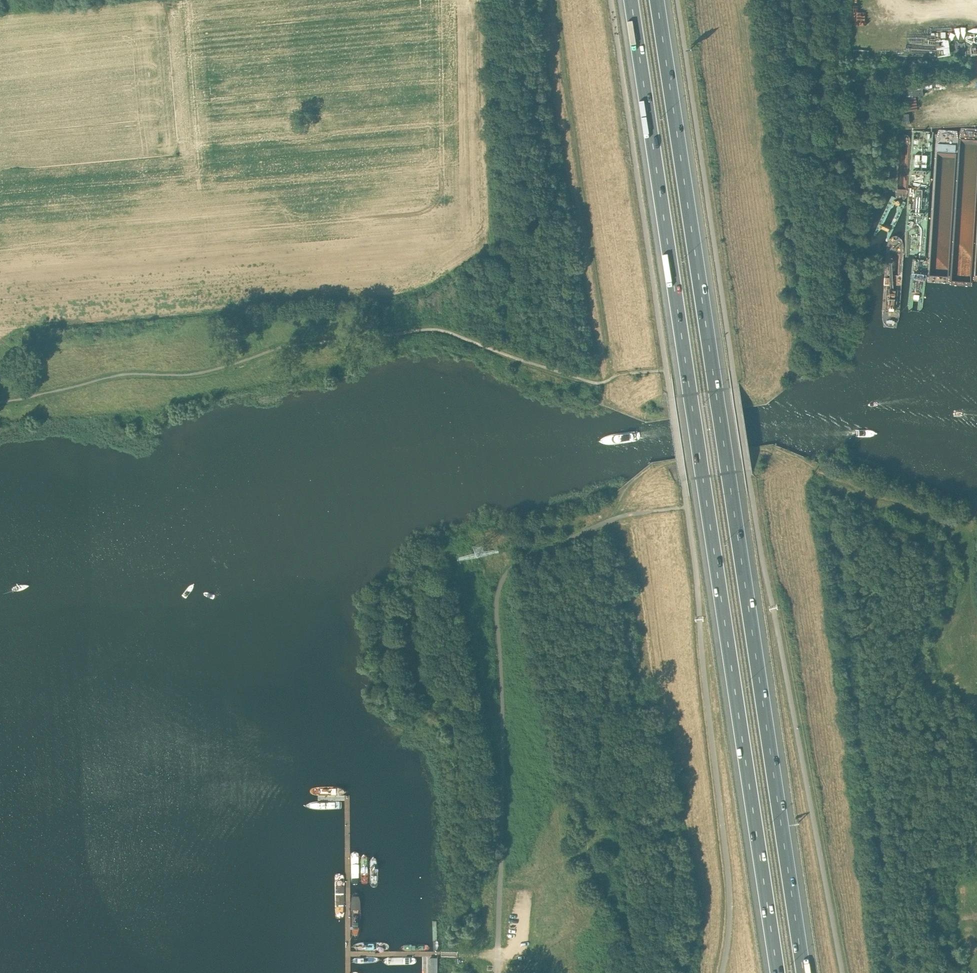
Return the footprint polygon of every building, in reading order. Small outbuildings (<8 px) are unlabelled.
[(906,113),(907,122),(917,122),(917,113),(906,113)]
